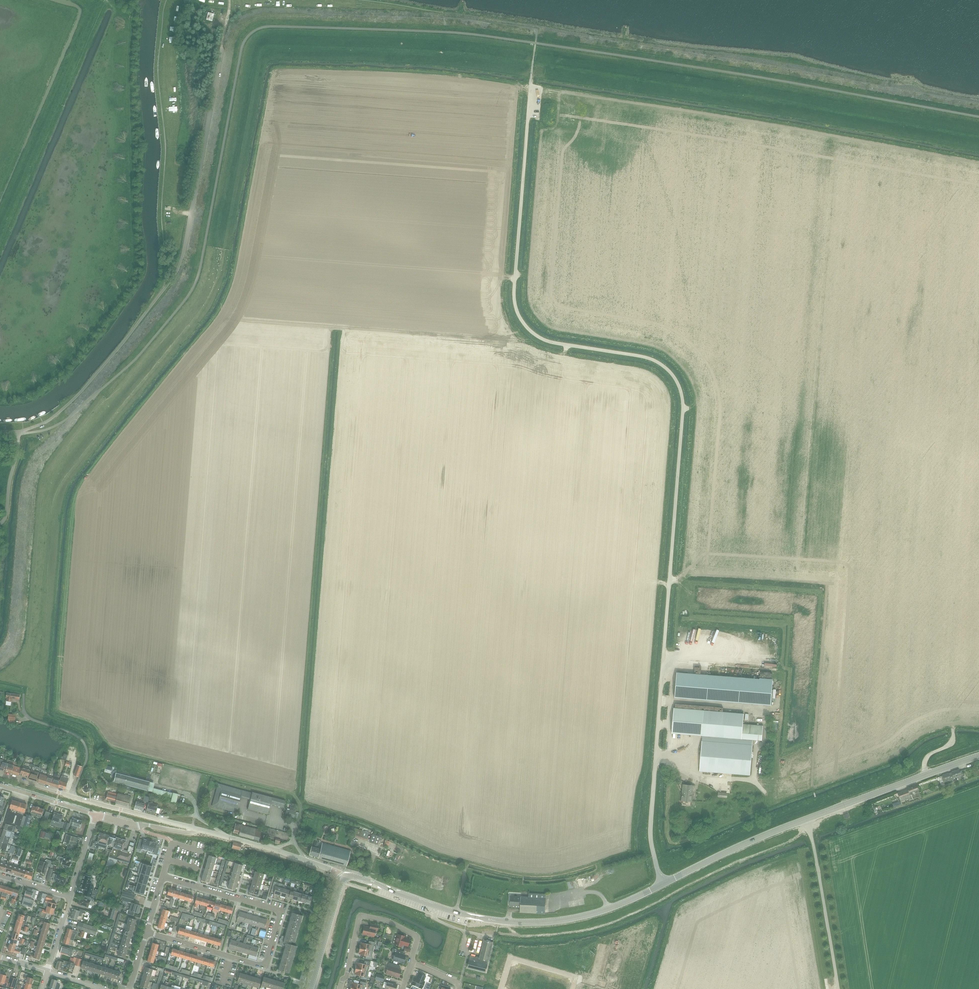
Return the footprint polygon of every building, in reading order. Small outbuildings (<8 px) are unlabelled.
[(214,14),(208,12),(206,20),(212,21),(214,14)] [(677,677),(675,698),(771,705),(773,680),(680,673),(677,672),(677,677)] [(6,697),(7,697),(6,700),(12,701),(12,698),(19,699),(20,694),(7,692),(6,697)] [(674,708),(672,733),(703,736),(753,740),(762,741),(763,725),(743,724),(743,723),(744,714),(674,708)] [(8,719),(7,722),(8,722),(15,723),(16,723),(16,721),(15,720),(16,718),(16,715),(9,714),(8,719)] [(702,741),(700,771),(750,775),(753,746),(753,740),(703,736),(702,741)] [(8,763),(5,771),(19,775),(22,767),(14,765),(14,764),(8,763)] [(32,767),(29,778),(37,781),(39,772),(34,771),(35,770),(34,770),(36,765),(33,765),(32,767)] [(23,767),(20,775),(28,778),(31,770),(23,767)] [(943,775),(941,776),(943,781),(945,780),(945,781),(950,779),(951,781),(954,779),(954,778),(962,775),(961,773),(963,773),(962,770),(960,771),(960,769),(952,772),(952,773),(950,774),(949,773),(943,775)] [(113,773),(112,777),(115,778),(114,779),(114,782),(126,785),(148,791),(150,782),(150,781),(128,776),(116,772),(116,771),(115,771),(114,771),(113,772),(113,773)] [(40,773),(38,781),(45,783),(47,775),(40,773)] [(47,775),(45,783),(51,785),(53,780),(54,777),(47,775)] [(60,781),(58,787),(66,789),(67,783),(68,780),(67,780),(67,778),(62,776),(61,778),(60,781)] [(53,780),(51,785),(52,785),(58,787),(60,779),(54,777),(53,780)] [(237,812),(241,797),(250,800),(248,809),(268,814),(269,809),(271,804),(284,807),(286,800),(253,791),(252,793),(218,783),(212,806),(237,812)] [(692,801),(693,786),(695,786),(684,785),(682,801),(692,801)] [(898,793),(900,798),(901,802),(907,800),(906,797),(908,796),(909,800),(918,797),(919,798),(922,797),(918,788),(917,788),(916,785),(909,788),(909,789),(898,793)] [(152,792),(152,794),(154,794),(172,799),(171,801),(176,803),(178,794),(173,792),(173,793),(166,791),(154,788),(153,788),(153,789),(152,792)] [(107,797),(106,799),(116,802),(115,803),(128,806),(131,796),(128,795),(125,794),(118,792),(118,793),(116,793),(108,791),(107,797)] [(13,799),(9,811),(23,815),(27,804),(13,799)] [(136,801),(134,808),(143,810),(145,803),(136,801)] [(149,802),(147,810),(156,813),(158,805),(149,802)] [(33,806),(31,812),(32,813),(32,814),(34,814),(35,813),(37,814),(37,816),(41,818),(44,809),(39,808),(39,807),(37,806),(37,807),(33,806)] [(291,806),(290,810),(287,809),(285,815),(294,817),(297,808),(291,806)] [(23,827),(26,816),(23,815),(9,811),(6,821),(23,827)] [(52,821),(51,824),(57,825),(60,826),(62,827),(63,827),(64,822),(61,821),(63,815),(55,812),(52,821)] [(27,814),(24,825),(28,826),(32,816),(27,814)] [(73,823),(72,825),(71,828),(77,829),(78,826),(80,827),(82,821),(74,818),(74,820),(71,819),(70,822),(73,823)] [(6,823),(4,829),(12,832),(14,833),(16,827),(6,823)] [(245,825),(236,823),(233,832),(239,834),(239,835),(254,839),(259,840),(263,828),(259,827),(258,829),(246,826),(247,825),(245,824),(245,825)] [(353,834),(354,834),(353,836),(366,840),(369,832),(355,828),(353,834)] [(4,829),(2,835),(10,838),(12,832),(4,829)] [(92,840),(90,847),(95,848),(96,848),(95,849),(98,849),(99,846),(106,848),(107,845),(110,835),(100,832),(98,841),(92,840)] [(69,835),(66,834),(64,841),(68,843),(67,845),(68,845),(66,851),(70,852),(72,846),(73,844),(76,845),(77,842),(81,843),(83,838),(78,837),(78,838),(69,835)] [(378,844),(381,837),(373,834),(370,842),(378,844)] [(0,840),(0,841),(8,844),(10,838),(2,835),(0,840)] [(110,835),(107,845),(114,847),(116,837),(116,838),(110,836),(111,835),(110,835)] [(109,855),(109,857),(114,859),(119,860),(121,861),(129,863),(134,847),(129,846),(128,851),(124,849),(125,844),(126,840),(116,837),(114,847),(112,852),(110,852),(109,855)] [(140,840),(137,849),(141,850),(142,849),(147,850),(150,841),(144,839),(143,841),(140,840)] [(8,844),(0,841),(0,848),(6,850),(8,844)] [(150,841),(147,850),(153,852),(153,854),(157,855),(159,847),(160,847),(160,845),(156,844),(157,843),(153,842),(150,841)] [(240,850),(241,847),(242,844),(234,842),(232,848),(240,850)] [(319,857),(319,858),(346,866),(351,850),(323,843),(321,848),(312,846),(310,855),(319,857)] [(209,855),(207,861),(215,864),(216,857),(209,855)] [(59,856),(58,859),(62,861),(61,863),(64,864),(63,866),(64,867),(66,868),(67,867),(68,865),(70,866),(70,865),(72,864),(71,863),(71,862),(72,858),(64,856),(64,857),(63,857),(59,856)] [(48,859),(45,861),(45,862),(41,861),(37,871),(45,874),(48,866),(50,867),(52,861),(48,859)] [(207,861),(205,868),(213,870),(215,864),(207,861)] [(141,862),(139,867),(142,868),(147,869),(151,871),(152,866),(148,865),(143,863),(141,862)] [(7,863),(4,870),(11,873),(13,866),(7,863)] [(235,863),(233,869),(241,871),(243,865),(235,863)] [(13,866),(11,873),(17,875),(20,868),(13,866)] [(139,867),(138,872),(141,873),(145,874),(150,875),(151,871),(147,869),(142,868),(139,867)] [(20,868),(17,875),(24,877),(27,870),(20,868)] [(55,872),(55,870),(53,869),(50,868),(46,880),(50,881),(53,871),(55,872)] [(205,868),(203,874),(211,876),(213,870),(205,868)] [(27,870),(24,877),(31,879),(33,872),(33,870),(31,869),(30,871),(27,870)] [(233,869),(232,875),(239,878),(241,871),(233,869)] [(255,872),(254,875),(254,876),(263,879),(264,873),(255,871),(256,870),(252,869),(252,871),(255,872)] [(64,884),(67,877),(61,876),(61,875),(58,874),(58,875),(53,873),(52,877),(54,878),(53,880),(56,881),(55,882),(58,883),(59,882),(64,884)] [(93,877),(84,874),(80,888),(85,889),(84,894),(91,896),(94,887),(90,886),(93,877)] [(209,882),(211,876),(203,874),(202,880),(209,882)] [(253,880),(252,881),(261,884),(263,879),(254,876),(254,875),(251,874),(250,876),(254,877),(253,880)] [(232,875),(230,881),(237,884),(239,878),(232,875)] [(136,877),(135,881),(138,882),(147,885),(148,880),(139,877),(136,877)] [(252,882),(251,885),(251,886),(260,889),(261,884),(252,881),(253,880),(249,879),(249,881),(252,882)] [(230,881),(228,888),(235,890),(237,884),(230,881)] [(274,881),(272,890),(275,891),(274,893),(280,895),(282,887),(281,887),(282,884),(279,883),(274,881)] [(258,894),(260,889),(251,886),(251,885),(248,884),(247,886),(251,887),(249,892),(258,894)] [(282,887),(280,895),(286,897),(288,889),(287,889),(284,888),(285,884),(282,884),(281,887),(282,887)] [(288,889),(286,897),(292,898),(294,891),(293,890),(293,891),(290,890),(291,886),(288,885),(287,889),(288,889)] [(7,887),(3,899),(6,900),(8,893),(11,894),(13,888),(7,887)] [(26,890),(25,895),(32,897),(35,898),(35,895),(36,892),(37,890),(33,889),(31,888),(28,887),(27,890),(26,890)] [(135,887),(134,893),(143,895),(145,890),(135,887)] [(19,890),(13,888),(11,894),(14,895),(13,898),(12,898),(11,903),(15,904),(16,899),(17,896),(19,890)] [(167,894),(167,897),(168,898),(171,899),(171,900),(170,902),(170,903),(172,903),(173,904),(174,900),(173,899),(172,899),(173,896),(174,896),(175,890),(169,889),(168,891),(167,894)] [(300,893),(298,900),(304,902),(306,894),(305,894),(303,893),(304,890),(300,889),(299,892),(300,893)] [(129,909),(128,913),(134,915),(135,911),(138,912),(140,905),(133,903),(135,894),(123,891),(121,897),(120,902),(122,902),(122,903),(128,905),(128,904),(131,905),(129,910),(129,909)] [(306,894),(304,902),(310,904),(312,896),(308,895),(309,891),(306,891),(305,894),(306,894)] [(511,896),(510,907),(520,907),(520,912),(545,914),(547,894),(529,893),(529,897),(511,896)] [(186,900),(185,903),(187,903),(188,900),(192,901),(193,896),(188,894),(187,894),(185,899),(186,900)] [(22,903),(22,905),(32,908),(32,906),(34,900),(31,899),(32,897),(25,895),(23,900),(22,903)] [(47,895),(45,902),(44,906),(47,907),(55,909),(56,904),(51,902),(53,897),(47,895)] [(79,900),(78,904),(79,904),(88,907),(91,908),(92,905),(94,902),(95,899),(93,898),(85,896),(84,898),(81,897),(80,900),(79,900)] [(195,903),(194,906),(197,907),(198,903),(201,904),(203,898),(197,896),(195,903)] [(213,908),(213,910),(219,912),(219,910),(221,904),(215,902),(213,908)] [(112,905),(109,918),(114,919),(118,907),(112,905)] [(225,911),(225,914),(227,915),(228,912),(232,913),(233,907),(228,906),(227,905),(225,911)] [(36,914),(36,915),(49,918),(50,913),(53,914),(55,909),(47,907),(46,910),(43,909),(42,911),(40,911),(40,909),(38,909),(37,913),(36,914)] [(74,909),(71,917),(77,919),(77,921),(79,921),(83,923),(84,921),(77,919),(79,915),(81,916),(83,913),(85,914),(86,910),(80,908),(79,911),(74,909)] [(240,911),(237,920),(243,922),(242,924),(242,925),(244,925),(245,922),(244,922),(247,913),(240,911)] [(291,916),(291,919),(301,922),(303,915),(300,915),(298,914),(292,912),(292,915),(291,916)] [(188,921),(189,918),(190,915),(186,913),(183,913),(181,919),(188,921)] [(247,913),(244,922),(245,922),(250,924),(249,927),(252,927),(252,925),(251,924),(254,915),(247,913)] [(17,920),(23,922),(26,923),(28,917),(25,916),(25,915),(19,914),(17,920)] [(161,914),(159,921),(165,923),(167,923),(168,921),(166,920),(167,916),(161,914)] [(254,915),(251,924),(252,925),(257,926),(256,929),(257,929),(258,929),(259,926),(258,926),(261,917),(254,915)] [(129,917),(127,923),(135,925),(136,919),(129,917)] [(261,917),(258,926),(259,926),(265,928),(267,919),(261,917)] [(289,925),(299,928),(301,922),(291,919),(290,921),(290,922),(289,923),(289,925)] [(43,924),(42,927),(49,929),(50,923),(45,921),(41,920),(40,923),(43,924)] [(79,921),(77,927),(81,928),(80,930),(81,930),(79,936),(86,938),(87,932),(88,932),(96,935),(96,934),(97,931),(98,928),(98,927),(83,923),(79,921)] [(127,923),(125,930),(132,932),(135,925),(127,923)] [(364,926),(363,934),(374,936),(375,930),(377,930),(378,925),(371,924),(370,927),(364,926)] [(287,930),(287,932),(297,935),(299,928),(289,925),(288,928),(288,929),(287,930)] [(68,928),(65,936),(71,937),(70,939),(74,941),(76,934),(77,934),(78,931),(77,931),(77,930),(68,928)] [(125,930),(123,936),(131,938),(132,932),(125,930)] [(191,930),(189,936),(197,938),(198,932),(191,930)] [(13,932),(12,938),(18,940),(18,939),(21,940),(20,940),(24,942),(25,939),(22,938),(22,937),(19,936),(20,934),(13,932)] [(285,936),(285,939),(292,941),(295,942),(297,935),(287,932),(286,935),(286,936),(285,936)] [(395,944),(402,946),(403,944),(408,946),(410,939),(405,937),(405,936),(398,934),(395,944)] [(280,939),(279,941),(280,941),(279,944),(284,946),(284,945),(286,945),(287,943),(291,944),(292,941),(285,939),(285,936),(282,935),(281,938),(280,938),(280,939)] [(72,945),(74,941),(70,939),(71,937),(65,936),(63,943),(72,945)] [(232,939),(229,948),(236,950),(237,950),(240,941),(240,939),(238,938),(237,941),(232,939)] [(246,943),(243,952),(249,954),(252,945),(253,946),(253,945),(254,943),(255,943),(256,942),(258,943),(259,941),(256,940),(253,939),(251,945),(246,943)] [(488,964),(489,961),(494,942),(484,939),(480,958),(471,956),(468,968),(486,972),(488,964)] [(240,941),(237,950),(242,952),(243,952),(246,943),(247,941),(245,940),(244,943),(240,941)] [(620,940),(616,951),(625,954),(628,943),(620,940)] [(361,943),(360,948),(374,951),(375,942),(369,941),(369,944),(362,942),(361,943)] [(122,942),(119,949),(127,951),(129,944),(122,942)] [(285,948),(285,949),(295,952),(297,946),(291,944),(287,943),(286,945),(285,948)] [(14,951),(17,952),(20,953),(20,950),(18,949),(15,949),(16,946),(16,945),(10,944),(8,950),(14,952),(14,951)] [(252,945),(249,954),(250,954),(256,956),(259,947),(253,946),(252,945)] [(60,953),(68,955),(72,956),(74,949),(62,946),(61,949),(60,949),(59,951),(60,952),(60,953)] [(531,947),(529,955),(540,958),(542,950),(531,947)] [(359,953),(359,954),(366,955),(366,958),(372,960),(374,951),(360,948),(359,952),(359,953)] [(393,948),(392,952),(393,954),(395,954),(393,960),(403,963),(406,955),(404,955),(405,951),(393,948)] [(119,949),(118,955),(125,957),(127,951),(119,949)] [(283,953),(283,956),(293,959),(295,952),(285,949),(284,952),(283,953)] [(552,949),(549,961),(556,963),(560,951),(552,949)] [(568,952),(567,958),(570,959),(567,966),(574,968),(578,957),(571,955),(572,953),(568,952)] [(282,960),(281,963),(291,966),(291,965),(293,959),(283,956),(282,959),(282,960)] [(72,962),(75,963),(75,965),(79,966),(81,959),(74,957),(72,962)] [(58,960),(55,968),(64,971),(64,968),(62,967),(63,963),(68,965),(67,966),(73,968),(75,963),(64,960),(63,962),(58,960)] [(83,960),(81,968),(87,969),(90,962),(83,960)] [(95,964),(93,971),(99,973),(102,966),(97,964),(98,961),(97,961),(96,964),(95,964)] [(357,963),(356,968),(369,971),(371,962),(365,961),(364,964),(357,962),(357,964),(357,963)] [(636,961),(632,972),(641,975),(644,964),(636,961)] [(90,962),(87,969),(93,971),(95,964),(90,962)] [(280,966),(279,970),(281,970),(284,971),(285,971),(286,972),(287,972),(289,973),(291,966),(281,963),(280,966)] [(389,963),(386,973),(399,977),(400,973),(401,973),(402,971),(401,970),(399,969),(400,966),(389,963)] [(518,970),(517,974),(527,977),(528,973),(526,972),(527,967),(520,965),(518,970)] [(102,966),(99,973),(106,975),(108,968),(102,966)] [(108,968),(106,975),(112,977),(115,966),(114,970),(108,968)] [(115,966),(112,977),(118,979),(121,971),(117,970),(118,967),(115,966)] [(612,966),(610,975),(624,979),(627,970),(612,966)] [(146,967),(144,973),(151,975),(153,969),(146,967)] [(362,975),(361,978),(367,980),(369,971),(356,968),(355,972),(355,973),(355,974),(362,975)] [(0,976),(0,984),(13,988),(16,978),(11,977),(10,983),(8,983),(9,978),(6,977),(7,975),(1,973),(0,976)] [(144,973),(142,979),(149,981),(151,975),(144,973)] [(414,977),(411,984),(422,988),(425,981),(424,981),(426,976),(419,973),(417,978),(414,977)] [(264,976),(261,985),(267,987),(269,978),(270,978),(271,975),(269,974),(268,978),(264,976)] [(514,983),(524,986),(522,985),(523,981),(525,981),(527,977),(517,974),(515,979),(516,979),(514,983)] [(27,979),(26,983),(32,984),(34,978),(28,976),(28,977),(27,976),(25,976),(24,978),(27,979)] [(269,978),(267,987),(272,988),(275,979),(275,980),(277,976),(274,976),(273,979),(270,978),(269,978)] [(272,988),(275,988),(278,988),(280,981),(281,981),(282,978),(280,977),(279,981),(275,980),(275,979),(272,988)] [(61,985),(57,984),(58,980),(52,979),(50,987),(55,988),(59,988),(61,985)] [(140,985),(147,988),(149,981),(142,979),(140,985)] [(278,988),(283,988),(284,984),(285,984),(287,979),(285,979),(284,982),(281,981),(280,981),(278,988)] [(351,987),(356,988),(365,988),(367,983),(361,981),(360,984),(353,982),(353,983),(352,982),(351,987)]
